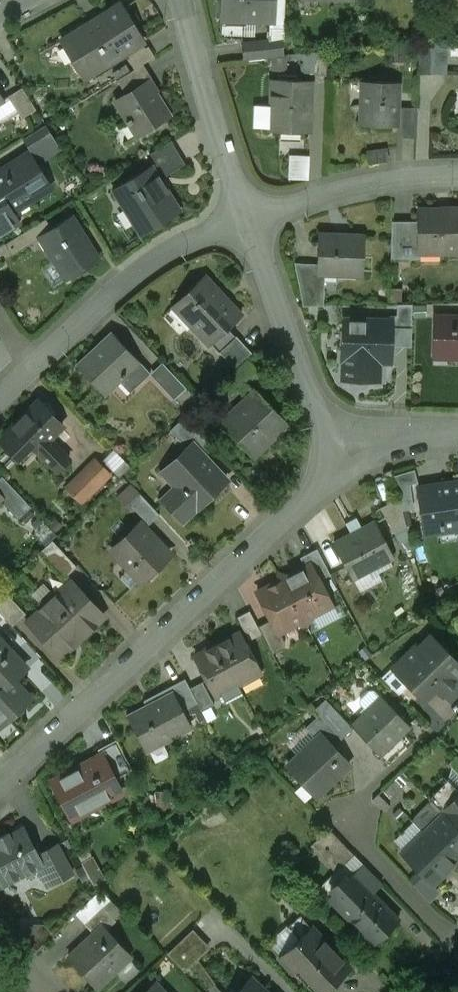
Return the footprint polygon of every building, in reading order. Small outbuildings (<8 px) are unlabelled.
[(222,18),(272,20),(273,0),(223,0),(222,18)] [(120,4),(87,25),(86,24),(67,35),(92,75),(121,58),(120,56),(143,42),(134,27),(136,27),(129,15),(127,16),(120,4)] [(269,40),(244,43),(246,59),(271,56),(269,40)] [(422,72),(449,72),(449,43),(423,42),(422,72)] [(148,46),(128,59),(134,69),(143,64),(155,56),(148,46)] [(327,52),(315,51),(314,75),(326,76),(327,52)] [(134,69),(117,80),(126,94),(148,81),(149,82),(153,80),(143,64),(134,69)] [(313,81),(271,80),(269,131),(311,132),(313,81)] [(126,94),(115,101),(127,120),(126,121),(128,125),(130,124),(137,135),(169,115),(149,82),(148,81),(126,94)] [(398,83),(366,81),(365,105),(361,105),(361,125),(397,126),(398,83)] [(22,88),(8,96),(22,118),(36,110),(22,88)] [(417,108),(403,107),(402,137),(416,138),(417,108)] [(45,125),(24,138),(33,152),(54,139),(45,125)] [(185,164),(170,141),(150,154),(156,164),(153,166),(161,179),(185,164)] [(0,171),(0,196),(9,211),(6,213),(7,215),(50,187),(29,153),(0,171)] [(290,154),(291,178),(310,178),(310,154),(290,154)] [(153,166),(113,192),(124,210),(126,209),(142,234),(180,209),(161,179),(153,166)] [(419,212),(419,228),(419,250),(440,250),(440,253),(457,253),(457,209),(453,209),(453,211),(419,212)] [(52,229),(39,236),(40,238),(66,279),(98,259),(72,216),(52,229)] [(45,219),(5,244),(12,255),(40,238),(39,236),(52,229),(45,219)] [(419,250),(419,228),(392,228),(391,259),(409,259),(409,250),(419,250)] [(363,237),(319,235),(318,273),(362,275),(363,237)] [(314,264),(295,263),(303,306),(324,305),(324,291),(313,290),(314,264)] [(222,294),(205,276),(173,306),(210,346),(240,316),(221,295),(222,294)] [(392,321),(391,345),(397,339),(411,340),(412,304),(397,304),(397,316),(390,316),(390,321),(392,321)] [(435,317),(434,345),(448,345),(448,353),(457,353),(457,318),(435,317)] [(390,321),(343,320),(342,360),(344,360),(344,375),(347,379),(370,380),(370,361),(390,361),(391,345),(392,321),(390,321)] [(114,334),(101,346),(100,344),(77,366),(104,395),(125,376),(136,387),(151,373),(114,334)] [(236,337),(220,352),(235,369),(246,359),(251,354),(236,337)] [(235,369),(226,378),(236,389),(256,370),(246,359),(235,369)] [(186,388),(166,366),(153,378),(174,399),(186,388)] [(255,393),(223,423),(253,454),(284,424),(255,393)] [(11,427),(12,428),(0,440),(0,441),(16,457),(28,444),(36,452),(37,451),(56,471),(70,458),(50,438),(63,425),(38,401),(11,427)] [(169,431),(187,449),(193,444),(204,456),(212,448),(184,417),(169,431)] [(181,490),(167,504),(182,520),(226,480),(204,456),(193,444),(187,449),(163,471),(181,490)] [(96,458),(66,488),(81,504),(111,474),(96,458)] [(417,484),(419,489),(419,488),(414,470),(393,476),(399,498),(412,497),(410,485),(417,484)] [(2,476),(0,478),(0,500),(18,519),(30,507),(2,476)] [(417,489),(424,533),(444,530),(443,524),(457,522),(457,483),(419,488),(419,489),(417,489)] [(160,515),(139,492),(128,502),(149,525),(160,515)] [(406,526),(399,498),(381,508),(394,533),(406,526)] [(375,522),(334,543),(354,579),(394,558),(375,522)] [(142,529),(138,525),(112,550),(141,581),(170,555),(144,527),(142,529)] [(52,540),(39,553),(63,579),(77,566),(52,540)] [(300,558),(306,568),(311,565),(319,580),(331,575),(317,549),(300,558)] [(288,577),(280,574),(303,619),(320,611),(322,605),(330,601),(319,580),(311,565),(306,568),(288,577)] [(277,582),(257,593),(272,620),(278,633),(280,632),(303,619),(280,574),(277,582)] [(72,581),(50,601),(82,637),(104,616),(72,581)] [(5,618),(13,626),(26,614),(2,587),(0,589),(0,613),(5,618)] [(50,601),(28,622),(60,657),(82,637),(50,601)] [(262,634),(258,627),(250,611),(237,617),(250,640),(262,634)] [(278,633),(272,620),(258,627),(262,634),(273,654),(284,648),(285,643),(280,632),(278,633)] [(229,637),(217,643),(238,684),(261,672),(241,634),(230,639),(229,637)] [(418,647),(416,645),(395,665),(412,681),(409,684),(420,696),(428,696),(439,684),(446,691),(457,680),(457,673),(454,669),(457,666),(457,663),(430,636),(418,647)] [(1,726),(30,699),(13,680),(26,667),(0,639),(0,724),(1,726)] [(206,652),(195,658),(215,696),(238,684),(217,643),(205,650),(206,652)] [(162,691),(165,696),(171,693),(181,711),(197,702),(190,688),(185,679),(162,691)] [(190,688),(197,702),(202,711),(215,705),(202,682),(190,688)] [(165,696),(129,715),(145,747),(159,740),(161,743),(190,728),(181,711),(171,693),(165,696)] [(381,697),(352,725),(380,754),(410,727),(381,697)] [(337,712),(325,699),(315,709),(319,714),(326,721),(337,712)] [(353,728),(337,712),(326,721),(342,739),(353,728)] [(326,721),(319,714),(305,728),(316,739),(321,734),(333,747),(342,739),(326,721)] [(316,739),(287,766),(316,796),(350,764),(333,747),(321,734),(316,739)] [(102,754),(112,773),(130,764),(117,739),(98,749),(101,755),(102,754)] [(101,755),(52,780),(72,819),(89,810),(87,806),(106,796),(108,800),(122,793),(112,773),(102,754),(101,755)] [(457,755),(448,764),(457,774),(457,757),(457,755)] [(448,780),(430,798),(443,811),(457,827),(457,790),(448,780)] [(443,811),(422,832),(455,864),(457,861),(457,827),(443,811)] [(2,885),(40,864),(42,863),(37,854),(24,828),(9,836),(7,833),(0,837),(0,881),(2,885)] [(355,857),(329,828),(310,846),(320,856),(327,850),(344,867),(355,857)] [(455,864),(422,832),(401,853),(414,866),(406,874),(430,899),(439,890),(433,885),(455,864)] [(57,844),(37,854),(42,863),(40,864),(51,884),(72,873),(57,844)] [(370,897),(350,877),(329,898),(374,943),(398,919),(372,894),(370,897)] [(84,924),(93,934),(102,925),(106,930),(116,921),(103,907),(84,924)] [(93,934),(68,957),(96,988),(131,956),(106,930),(102,925),(93,934)] [(311,926),(279,957),(294,972),(298,968),(321,991),(325,991),(350,968),(311,926)] [(198,959),(210,948),(193,931),(169,954),(186,972),(192,965),(198,959)] [(211,990),(216,985),(198,959),(192,965),(211,990)] [(261,986),(259,988),(250,979),(238,991),(266,991),(261,986)]
